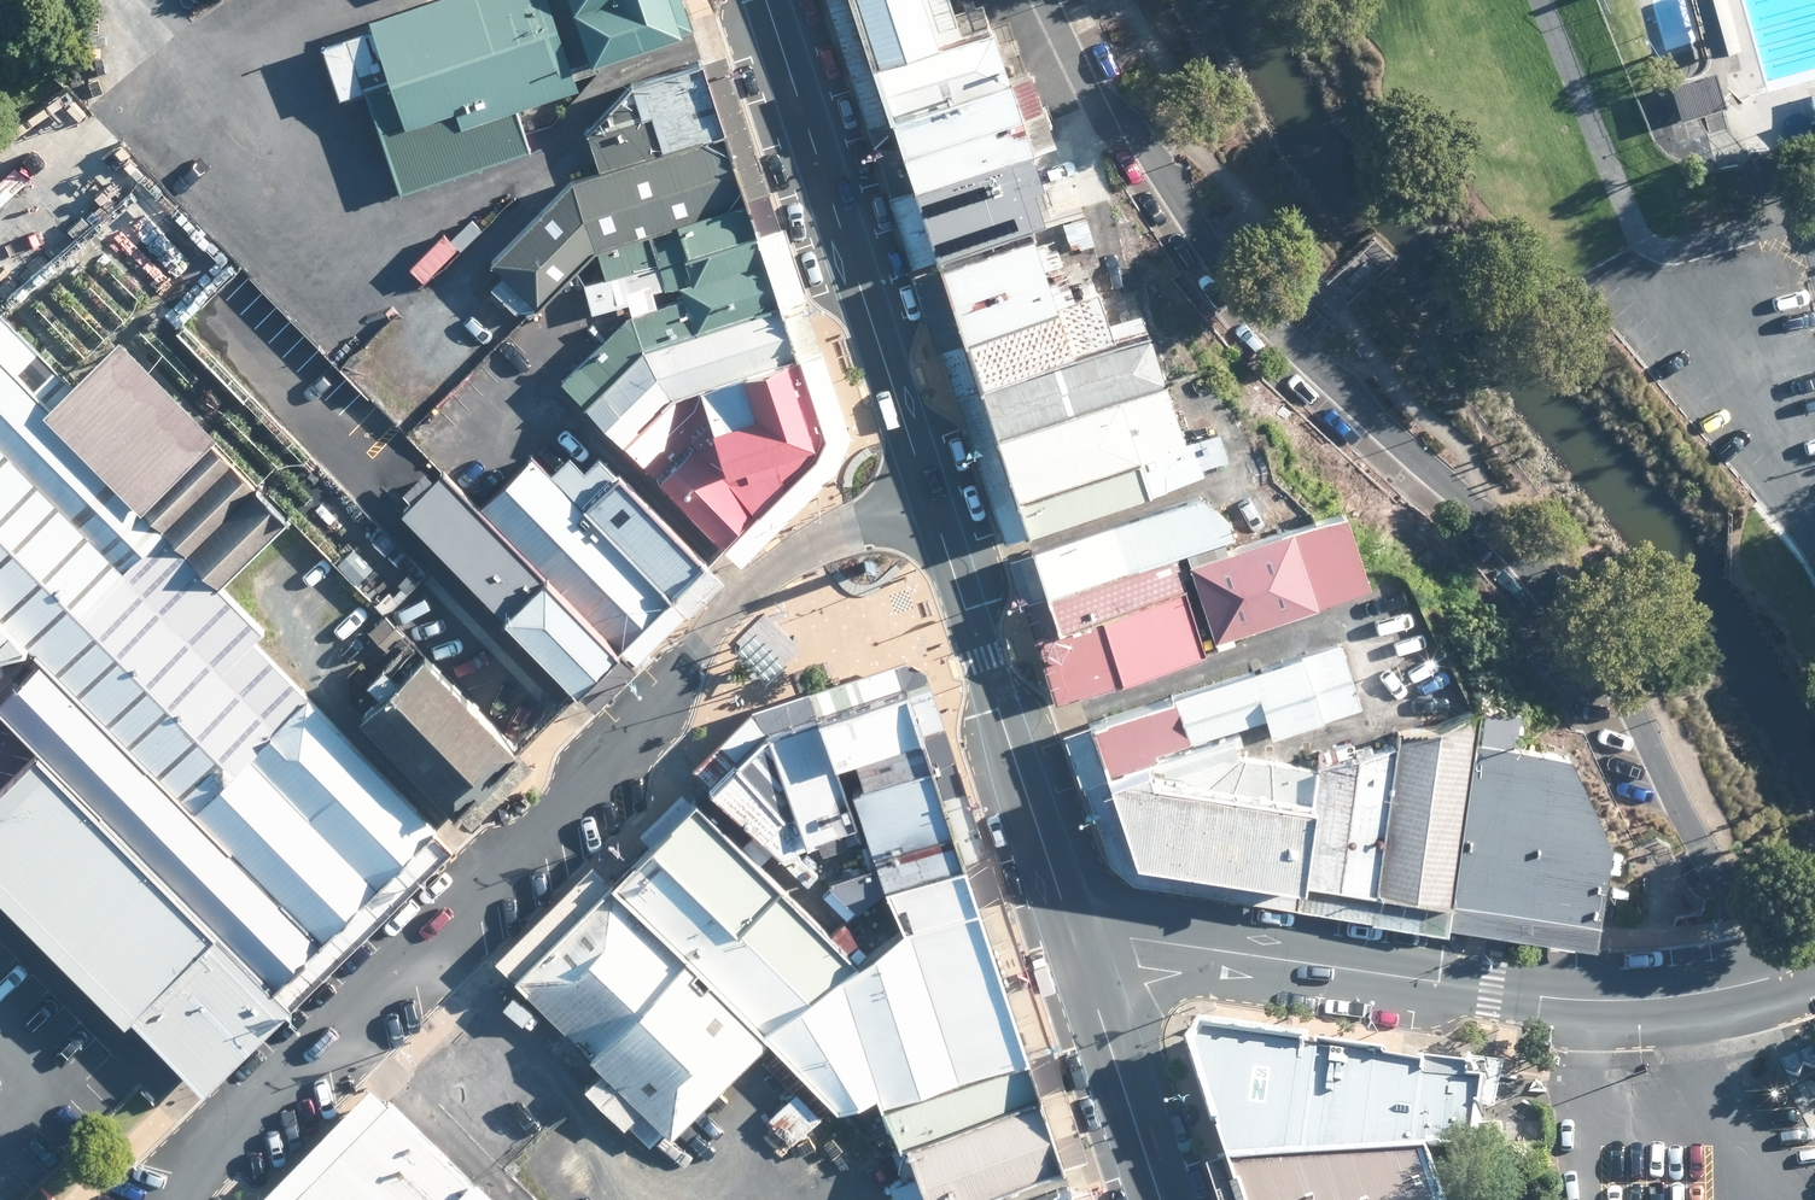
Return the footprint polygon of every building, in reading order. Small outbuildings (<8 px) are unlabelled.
[(674,29),(667,11),(664,0),(429,0),(357,24),(376,83),(358,89),(394,195),(525,152),(511,109),(571,89),(563,66),(674,29)] [(874,63),(931,46),(916,0),(853,0),(874,63)] [(1731,47),(1719,0),(1688,0),(1702,54),(1731,47)] [(931,46),(874,63),(889,114),(1006,78),(990,28),(931,46)] [(601,279),(605,298),(627,294),(630,312),(561,380),(725,547),(817,457),(827,435),(703,60),(629,85),(585,130),(600,170),(576,179),(493,261),(504,272),(490,286),(517,313),(522,308),(530,316),(600,248),(606,278),(601,279)] [(1006,78),(889,114),(912,188),(1028,153),(1054,145),(1043,107),(1039,108),(1028,71),(1006,78)] [(1669,122),(1711,109),(1701,75),(1658,88),(1669,122)] [(1805,95),(1814,130),(1814,93),(1805,95)] [(1028,153),(912,188),(933,259),(1044,225),(1033,190),(1039,189),(1028,153)] [(1093,242),(1085,213),(1073,217),(1074,222),(1065,225),(1071,246),(1081,244),(1081,245),(1093,242)] [(1046,267),(1038,243),(1034,233),(940,263),(1029,533),(1206,475),(1203,466),(1230,458),(1221,431),(1188,441),(1169,381),(1151,326),(1148,327),(1143,313),(1111,323),(1100,290),(1098,290),(1058,304),(1049,277),(1046,267)] [(382,323),(454,255),(440,241),(369,309),(382,323)] [(86,368),(71,383),(1,311),(0,312),(0,649),(31,644),(45,658),(0,703),(0,705),(42,748),(0,789),(0,891),(126,1020),(131,1015),(204,1091),(451,848),(433,829),(435,825),(253,640),(261,631),(219,588),(289,518),(211,439),(217,434),(120,335),(116,339),(105,350),(98,357),(86,368)] [(1285,484),(1273,446),(1248,450),(1259,482),(1207,499),(1202,492),(1033,550),(1082,692),(1205,650),(1172,552),(1234,531),(1236,537),(1311,511),(1300,479),(1285,484)] [(578,690),(705,565),(599,456),(584,470),(569,456),(550,474),(534,457),(479,509),(441,471),(402,510),(578,690)] [(1318,603),(1371,585),(1348,513),(1191,562),(1215,639),(1318,606),(1318,603)] [(387,650),(405,635),(387,616),(370,631),(387,650)] [(764,616),(738,637),(771,676),(796,654),(764,616)] [(1290,763),(1263,759),(1232,754),(1227,737),(1158,759),(1156,753),(1266,717),(1272,736),(1363,707),(1342,642),(1093,721),(1136,856),(1452,903),(1451,899),(1637,923),(1640,903),(1603,898),(1607,868),(1609,849),(1610,841),(1572,755),(1531,750),(1512,748),(1514,733),(1518,734),(1520,719),(1521,709),(1486,704),(1481,742),(1476,741),(1481,704),(1470,709),(1454,719),(1434,726),(1401,731),(1396,747),(1320,764),(1318,767),(1290,763)] [(500,768),(520,747),(423,651),(398,676),(384,663),(368,679),(381,691),(360,713),(456,810),(475,790),(480,795),(504,771),(500,768)] [(1062,1166),(928,750),(908,688),(773,727),(712,787),(808,884),(817,874),(796,852),(819,845),(823,856),(850,848),(848,844),(861,839),(835,761),(855,755),(865,786),(853,790),(878,866),(827,882),(856,911),(887,888),(905,929),(859,964),(695,800),(667,828),(517,977),(605,1066),(590,1081),(585,1086),(625,1127),(629,1122),(650,1144),(665,1130),(671,1137),(734,1074),(769,1039),(776,1046),(763,1060),(796,1092),(773,1115),(769,1120),(792,1143),(832,1103),(836,1107),(880,1091),(903,1154),(911,1151),(920,1172),(897,1181),(890,1183),(896,1199),(969,1199),(1062,1166)] [(527,718),(536,709),(530,702),(520,711),(527,718)] [(1263,759),(1290,763),(1294,741),(1267,737),(1263,759)] [(1268,1036),(1210,1028),(1194,1047),(1221,1132),(1225,1132),(1236,1165),(1247,1199),(1449,1199),(1445,1188),(1443,1189),(1438,1176),(1441,1175),(1435,1153),(1457,1153),(1470,1152),(1478,1152),(1484,1125),(1487,1112),(1490,1113),(1491,1109),(1498,1110),(1508,1065),(1476,1061),(1476,1072),(1430,1066),(1429,1070),(1396,1065),(1397,1060),(1329,1050),(1328,1053),(1319,1052),(1320,1043),(1300,1040),(1268,1036)] [(390,1102),(293,1199),(489,1199),(390,1102)] [(1070,1188),(1036,1199),(1074,1199),(1070,1188)]
